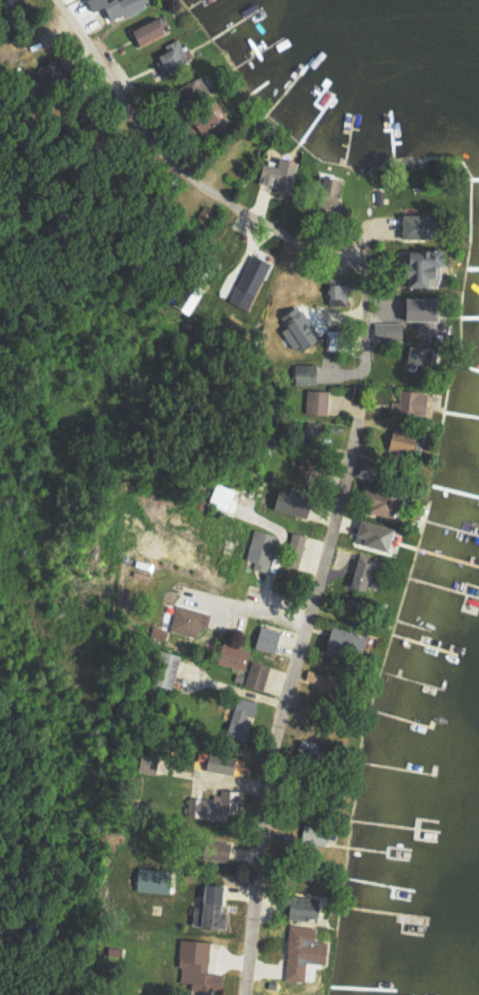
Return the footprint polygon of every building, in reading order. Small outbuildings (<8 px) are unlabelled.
[(159,6),(157,0),(123,0),(115,3),(114,0),(95,0),(101,14),(114,9),(119,21),(159,6)] [(172,34),(166,19),(140,30),(146,45),(172,34)] [(191,62),(180,39),(165,46),(169,53),(155,59),(162,75),(191,62)] [(306,164),(288,159),(286,169),(269,164),(264,184),(281,189),(280,193),(297,197),(306,164)] [(398,213),(398,237),(423,238),(423,214),(398,213)] [(404,284),(433,284),(433,262),(438,262),(438,247),(401,247),(401,260),(395,260),(395,274),(404,274),(404,284)] [(346,282),(326,282),(325,304),(345,305),(346,282)] [(417,329),(433,328),(431,295),(399,296),(400,318),(416,318),(417,329)] [(282,325),(279,327),(288,346),(310,335),(296,310),(286,315),(283,309),(276,313),(282,325)] [(401,340),(400,321),(372,322),(373,341),(401,340)] [(346,349),(345,334),(335,334),(336,349),(346,349)] [(404,361),(422,362),(422,344),(405,343),(404,361)] [(316,385),(316,364),(293,364),(292,384),(316,385)] [(327,414),(328,389),(306,389),(305,413),(327,414)] [(425,414),(426,390),(399,389),(399,401),(390,400),(390,413),(425,414)] [(410,449),(411,431),(385,430),(384,448),(410,449)] [(391,516),(396,495),(362,487),(357,508),(391,516)] [(304,514),(307,494),(272,489),(270,509),(304,514)] [(352,542),(383,548),(389,524),(357,518),(352,542)] [(252,567),(266,571),(276,534),(252,528),(244,558),(253,561),(252,567)] [(306,535),(289,531),(281,564),(298,568),(306,535)] [(363,590),(373,563),(355,557),(345,583),(363,590)] [(170,631),(197,635),(199,625),(206,626),(209,611),(174,605),(170,631)] [(321,650),(336,653),(338,645),(357,648),(361,632),(327,624),(321,650)] [(279,630),(259,625),(253,646),(274,651),(279,630)] [(215,661),(233,667),(230,675),(241,679),(251,651),(222,641),(215,661)] [(180,654),(159,648),(149,682),(171,688),(180,654)] [(261,690),(269,665),(252,660),(244,684),(261,690)] [(247,715),(251,716),(256,702),(235,695),(223,733),(240,738),(247,715)] [(231,773),(232,754),(204,751),(202,770),(231,773)] [(153,772),(153,758),(138,758),(137,772),(153,772)] [(238,790),(217,788),(216,799),(189,796),(187,815),(220,819),(221,810),(236,812),(238,790)] [(326,830),(318,828),(314,842),(323,844),(326,830)] [(229,842),(207,839),(204,857),(226,860),(229,842)] [(169,870),(134,868),(133,890),(168,891),(169,870)] [(219,883),(199,882),(198,905),(191,905),(191,925),(225,927),(226,911),(218,911),(219,883)] [(284,919),(313,920),(314,895),(278,893),(278,905),(285,905),(284,919)] [(283,979),(303,981),(305,960),(323,962),(325,941),(312,940),(313,927),(288,924),(283,979)] [(176,988),(215,990),(216,972),(207,971),(209,940),(179,938),(176,988)]
